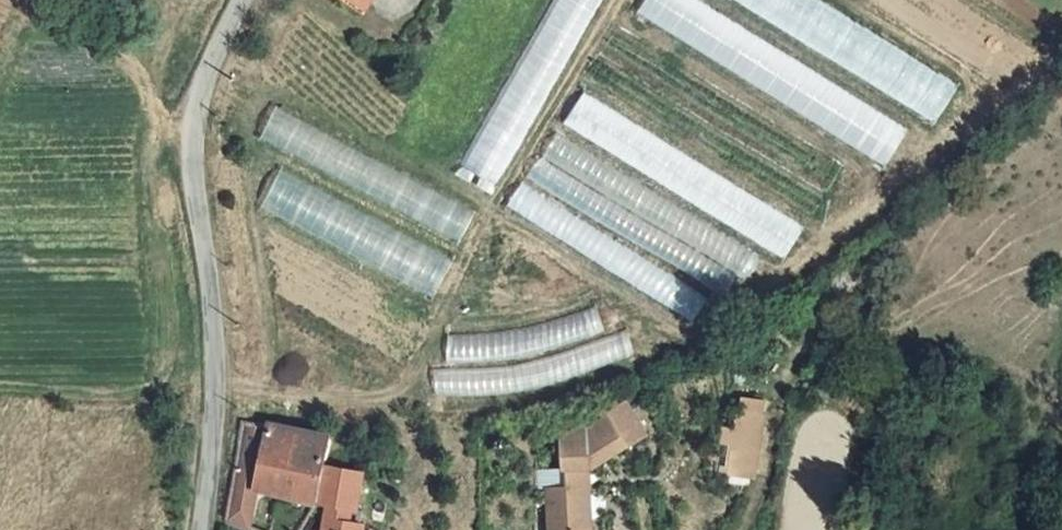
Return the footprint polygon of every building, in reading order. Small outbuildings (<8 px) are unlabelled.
[(312,9),(304,5),(292,28),(326,47),(338,24),(359,36),(378,0),(317,0),(312,9)] [(602,0),(573,0),(597,11),(602,0)] [(696,0),(647,0),(639,15),(744,76),(755,57),(780,72),(791,54),(696,0)] [(812,216),(843,163),(619,31),(605,55),(603,54),(586,83),(812,216)] [(789,255),(808,222),(582,96),(563,129),(789,255)] [(275,111),(261,140),(369,191),(375,178),(394,188),(387,204),(463,240),(478,208),(275,111)] [(732,298),(758,253),(555,136),(531,177),(583,207),(581,210),(732,298)] [(436,294),(454,256),(278,175),(261,213),(436,294)] [(710,292),(520,187),(506,213),(696,317),(710,292)] [(624,401),(586,426),(566,425),(568,463),(546,464),(547,484),(549,529),(589,529),(587,482),(586,465),(592,465),(644,431),(624,401)] [(763,415),(741,413),(739,429),(723,428),(722,443),(738,445),(735,472),(757,474),(763,415)] [(265,424),(242,420),(231,487),(225,521),(241,529),(249,529),(255,491),(259,465),(265,424)] [(265,424),(259,465),(282,470),(275,495),(325,505),(321,529),(359,529),(361,520),(345,518),(347,504),(358,505),(364,468),(326,462),(330,437),(265,424)] [(275,495),(282,470),(259,465),(255,491),(275,495)]
